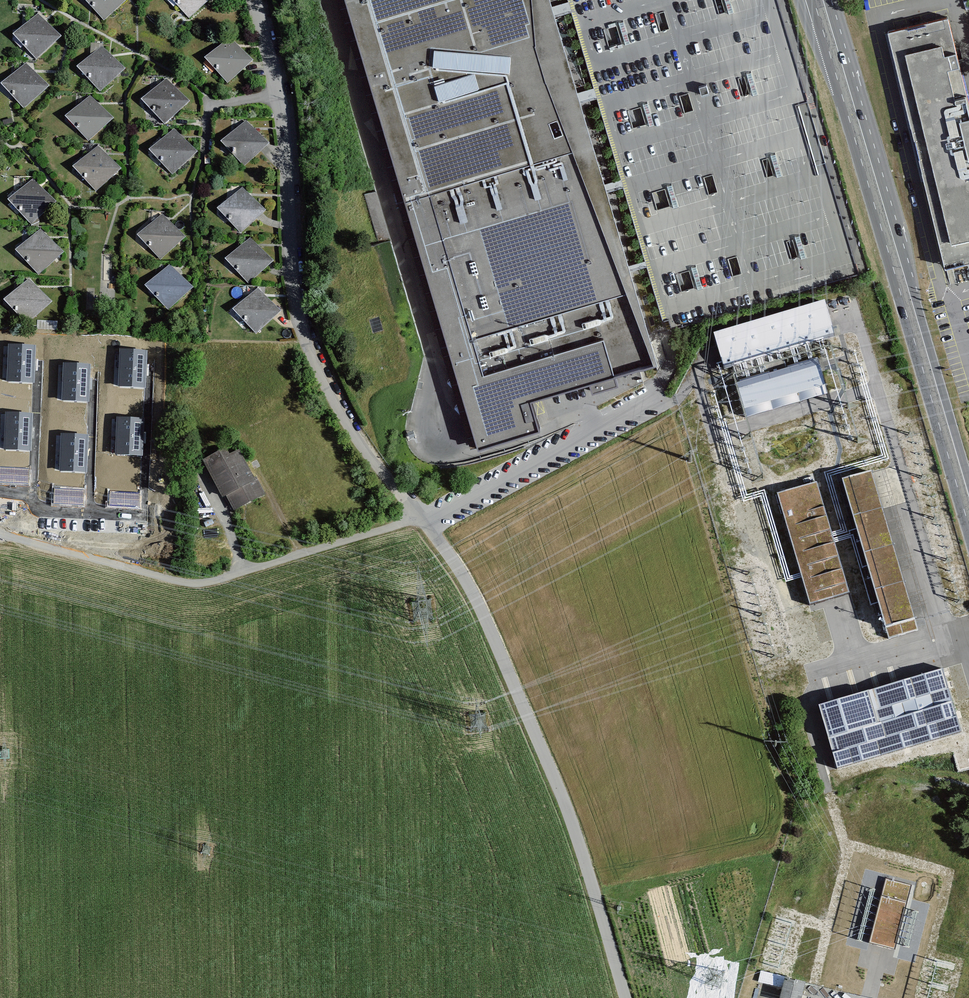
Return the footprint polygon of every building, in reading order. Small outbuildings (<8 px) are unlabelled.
[(100,19),(120,0),(83,0),(100,19)] [(188,17),(207,0),(172,0),(188,17)] [(347,0),(353,23),(364,60),(366,67),(369,76),(371,84),(374,94),(381,116),(385,131),(386,134),(390,146),(395,165),(399,178),(405,198),(478,445),(540,428),(531,398),(654,362),(620,272),(619,270),(618,267),(596,207),(591,195),(590,192),(589,189),(583,171),(573,146),(560,112),(559,108),(557,102),(556,101),(555,98),(547,77),(542,59),(538,46),(536,22),(535,21),(535,15),(534,11),(534,10),(533,0),(347,0)] [(534,10),(534,11),(535,15),(535,21),(536,22),(538,46),(542,59),(547,77),(555,98),(556,101),(557,102),(559,108),(560,112),(573,146),(583,171),(589,189),(590,192),(591,195),(596,207),(618,267),(619,270),(620,272),(654,362),(657,359),(581,101),(578,91),(556,15),(553,5),(551,0),(533,0),(534,10)] [(55,38),(34,15),(12,35),(33,58),(55,38)] [(886,31),(944,267),(968,261),(968,102),(948,16),(886,31)] [(249,63),(227,40),(205,60),(227,83),(249,63)] [(121,72),(100,49),(78,69),(99,92),(121,72)] [(43,88),(22,65),(0,85),(21,108),(43,88)] [(184,104),(163,81),(141,101),(162,124),(184,104)] [(109,121),(88,98),(66,118),(87,141),(109,121)] [(265,147),(244,124),(221,144),(243,167),(265,147)] [(193,155),(172,132),(150,152),(171,175),(193,155)] [(120,172),(98,148),(74,171),(96,195),(120,172)] [(57,206),(32,181),(9,203),(33,228),(57,206)] [(243,190),(220,214),(242,236),(265,212),(243,190)] [(185,243),(163,218),(139,239),(161,264),(185,243)] [(63,256),(41,232),(17,254),(39,278),(63,256)] [(275,266),(253,241),(227,264),(249,288),(275,266)] [(171,268),(147,291),(169,314),(193,291),(171,268)] [(55,306),(30,282),(7,305),(29,328),(55,306)] [(258,292),(235,314),(257,336),(280,315),(258,292)] [(722,363),(723,369),(744,364),(750,362),(758,360),(792,350),(806,346),(808,345),(815,343),(822,341),(835,337),(824,301),(713,334),(722,363)] [(35,345),(8,344),(7,381),(33,383),(35,345)] [(147,350),(120,349),(119,387),(145,388),(147,350)] [(749,380),(736,384),(746,419),(828,395),(817,360),(811,362),(797,366),(763,376),(749,380)] [(90,364),(64,363),(62,400),(89,402),(90,364)] [(32,413),(6,412),(4,449),(31,451),(32,413)] [(144,418),(117,417),(115,454),(142,456),(144,418)] [(88,434),(61,433),(60,470),(86,472),(88,434)] [(208,464),(234,515),(267,499),(241,447),(208,464)] [(867,567),(889,639),(918,630),(870,473),(841,482),(856,530),(867,567)] [(816,483),(777,494),(801,576),(809,605),(848,594),(833,541),(831,535),(816,483)] [(942,670),(819,707),(837,770),(961,734),(942,670)] [(876,895),(866,942),(897,949),(895,957),(918,962),(930,903),(910,899),(913,884),(884,878),(881,896),(876,895)] [(785,997),(808,997),(813,981),(790,975),(785,997)]
